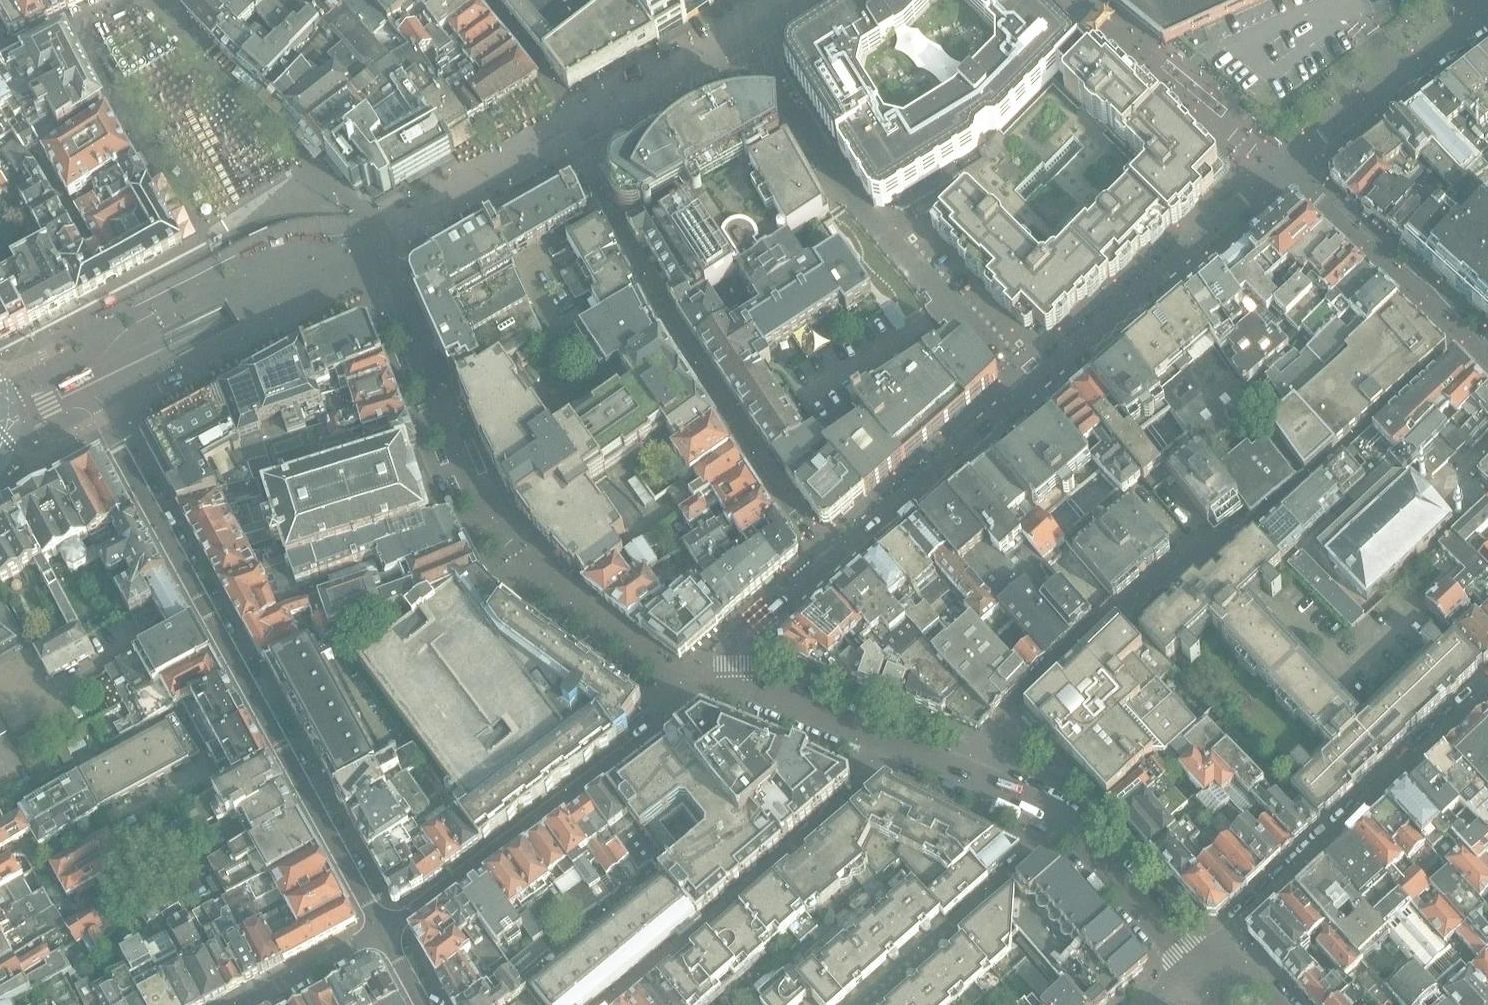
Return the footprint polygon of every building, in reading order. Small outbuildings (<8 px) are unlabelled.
[(13,0),(0,0),(0,17),(12,37),(29,28),(13,0)] [(35,0),(13,0),(29,28),(47,20),(38,4),(35,0)] [(64,0),(46,0),(38,4),(47,20),(69,9),(64,0)] [(69,9),(87,0),(64,0),(69,9)] [(300,8),(285,21),(267,0),(207,0),(191,12),(191,18),(215,44),(240,68),(265,90),(321,29),(300,8)] [(292,0),(267,0),(285,21),(300,8),(296,4),(292,0)] [(339,0),(292,0),(296,4),(300,8),(321,29),(345,51),(375,80),(395,65),(339,0)] [(367,0),(339,0),(395,65),(411,53),(399,38),(382,18),(367,0)] [(382,18),(404,0),(367,0),(382,18)] [(448,0),(404,0),(382,18),(399,38),(448,0)] [(463,16),(479,3),(476,0),(448,0),(399,38),(411,53),(415,49),(428,67),(436,61),(453,47),(442,32),(463,16)] [(544,34),(532,19),(516,0),(497,0),(545,58),(545,59),(569,90),(571,89),(583,83),(581,80),(544,34)] [(532,19),(557,0),(516,0),(532,19)] [(532,19),(544,34),(576,9),(571,4),(576,0),(557,0),(532,19)] [(626,0),(576,0),(571,4),(576,9),(544,34),(581,80),(583,83),(655,42),(626,0)] [(655,42),(657,41),(657,40),(688,21),(719,0),(626,0),(655,42)] [(1191,131),(1190,128),(1165,103),(1161,102),(1160,103),(1133,77),(1129,76),(1128,77),(1102,51),(1098,50),(1092,56),(1083,48),(1079,45),(1075,45),(1075,43),(1075,42),(1073,42),(1060,30),(1060,28),(1059,27),(1057,27),(1044,15),(1044,12),(1042,12),(1042,10),(1032,0),(883,0),(879,1),(875,4),(874,8),(864,6),(845,17),(843,17),(843,19),(827,29),(825,28),(824,31),(809,40),(807,39),(806,40),(803,52),(800,54),(798,56),(797,63),(797,66),(799,69),(796,82),(797,82),(799,83),(808,98),(808,100),(810,101),(820,116),(819,118),(819,119),(821,118),(831,136),(830,137),(831,137),(832,142),(834,146),(838,149),(840,150),(850,165),(849,167),(850,168),(852,168),(861,184),(861,186),(863,187),(873,202),(872,204),(902,212),(964,172),(973,185),(953,198),(961,208),(938,231),(939,235),(946,241),(945,242),(946,243),(948,245),(955,253),(957,253),(967,263),(966,265),(966,266),(976,277),(978,277),(986,285),(985,286),(986,290),(992,296),(992,298),(1003,308),(1004,308),(1024,327),(1025,328),(1029,327),(1035,320),(1045,330),(1047,331),(1050,330),(1057,324),(1058,324),(1069,313),(1069,312),(1069,311),(1077,303),(1078,305),(1082,304),(1088,297),(1088,298),(1090,297),(1100,287),(1100,285),(1108,277),(1110,278),(1113,277),(1121,269),(1121,270),(1132,260),(1131,259),(1138,252),(1145,250),(1151,244),(1152,244),(1163,233),(1163,232),(1163,231),(1171,223),(1172,224),(1176,223),(1183,216),(1184,216),(1185,216),(1194,207),(1195,205),(1194,205),(1214,185),(1213,181),(1222,171),(1223,169),(1223,167),(1222,164),(1190,133),(1191,131)] [(1109,0),(1108,1),(1109,2),(1110,3),(1111,1),(1162,42),(1162,43),(1163,44),(1165,45),(1166,44),(1169,41),(1175,38),(1178,36),(1258,0),(1110,0),(1109,0)] [(457,45),(490,18),(479,3),(463,16),(442,32),(453,47),(436,61),(440,66),(459,52),(457,49),(459,47),(457,45)] [(436,78),(499,29),(490,18),(457,45),(459,47),(457,49),(459,52),(440,66),(436,61),(428,67),(436,78)] [(310,91),(334,68),(332,65),(345,51),(321,29),(265,90),(286,110),(289,113),(314,96),(310,91)] [(530,67),(520,54),(511,43),(499,29),(436,78),(445,90),(467,122),(469,121),(468,121),(485,111),(538,78),(530,67)] [(93,81),(70,36),(69,35),(66,34),(64,34),(22,55),(0,67),(0,78),(23,116),(33,132),(53,119),(61,131),(66,128),(99,106),(100,106),(102,104),(103,101),(102,99),(93,81)] [(371,121),(399,99),(390,85),(403,76),(446,135),(446,130),(463,120),(467,122),(445,90),(436,78),(428,67),(415,49),(411,53),(395,65),(375,80),(376,81),(306,132),(325,154),(371,121)] [(1463,69),(1487,94),(1487,50),(1463,69)] [(306,132),(376,81),(375,80),(345,51),(332,65),(334,68),(310,91),(314,96),(289,113),(293,117),(289,121),(293,124),(296,121),(303,128),(306,132)] [(1463,69),(1458,74),(1451,80),(1450,79),(1444,84),(1437,90),(1436,89),(1435,90),(1436,90),(1435,91),(1460,115),(1458,117),(1464,124),(1465,132),(1473,141),(1468,145),(1477,156),(1487,148),(1487,94),(1463,69)] [(457,153),(446,135),(403,76),(390,85),(399,99),(371,121),(325,154),(355,191),(365,186),(368,190),(369,190),(375,197),(374,198),(376,200),(379,198),(457,153)] [(0,78),(0,114),(8,125),(23,116),(0,78)] [(829,212),(817,191),(789,140),(788,141),(789,143),(781,147),(777,139),(765,146),(764,144),(770,142),(774,138),(777,134),(779,128),(779,123),(778,117),(775,112),(771,108),(766,106),(760,105),(757,99),(753,95),(750,92),(746,91),(741,90),(737,90),(732,92),(728,94),(724,97),(721,101),(632,151),(629,151),(625,152),(622,153),(620,154),(616,157),(613,160),(611,164),(610,167),(609,171),(609,175),(610,179),(612,183),(614,186),(614,187),(613,189),(612,191),(612,194),(612,197),(612,200),(613,203),(614,205),(616,208),(617,210),(619,212),(622,213),(624,215),(627,216),(630,216),(633,216),(636,216),(638,215),(641,214),(643,217),(628,226),(638,244),(645,240),(675,292),(668,296),(679,314),(709,293),(738,273),(789,239),(820,218),(829,212)] [(1464,124),(1458,117),(1460,115),(1435,91),(1421,101),(1446,128),(1450,126),(1468,145),(1473,141),(1465,132),(1464,124)] [(1482,165),(1446,128),(1421,101),(1402,115),(1467,180),(1482,165)] [(134,158),(132,155),(123,139),(124,139),(118,129),(109,114),(109,113),(108,110),(104,112),(105,113),(47,151),(44,153),(46,156),(68,195),(70,199),(72,199),(71,198),(93,184),(134,158),(133,158),(134,158)] [(0,114),(0,145),(14,136),(8,125),(0,114)] [(1467,180),(1402,115),(1384,130),(1423,176),(1433,187),(1444,201),(1453,194),(1465,182),(1467,180)] [(41,146),(33,132),(23,116),(8,125),(14,136),(26,154),(41,146)] [(41,146),(61,131),(53,119),(33,132),(41,146)] [(1423,176),(1384,130),(1360,149),(1377,166),(1387,176),(1390,180),(1392,178),(1392,176),(1404,185),(1409,188),(1423,176)] [(14,136),(0,145),(0,155),(2,154),(6,160),(15,175),(34,164),(26,154),(14,136)] [(1346,194),(1377,166),(1360,149),(1355,153),(1353,154),(1350,157),(1347,160),(1343,162),(1340,165),(1336,167),(1333,170),(1331,171),(1331,175),(1331,179),(1332,181),(1333,181),(1335,184),(1339,186),(1341,189),(1346,193),(1346,194)] [(109,206),(148,181),(134,158),(93,184),(101,197),(109,206)] [(35,165),(34,164),(15,175),(6,160),(0,164),(0,174),(10,189),(13,192),(18,188),(22,194),(19,196),(37,227),(49,220),(47,217),(61,208),(35,165)] [(1484,163),(1482,165),(1467,180),(1465,182),(1453,194),(1444,201),(1439,206),(1435,211),(1432,215),(1403,242),(1482,314),(1487,320),(1487,167),(1484,163)] [(1362,208),(1390,180),(1387,176),(1377,166),(1346,194),(1362,208)] [(0,174),(0,195),(10,189),(0,174)] [(1409,204),(1417,197),(1403,189),(1406,186),(1404,185),(1395,184),(1390,180),(1362,208),(1374,218),(1387,228),(1409,204)] [(182,242),(148,182),(148,181),(109,206),(101,197),(97,200),(94,195),(75,206),(83,222),(97,245),(92,248),(87,251),(75,231),(50,247),(78,299),(106,284),(111,281),(116,278),(182,242)] [(588,212),(576,183),(571,181),(534,202),(552,233),(588,212)] [(1403,242),(1432,215),(1435,211),(1439,206),(1444,201),(1433,187),(1422,193),(1417,197),(1409,204),(1387,228),(1388,228),(1389,227),(1389,226),(1403,238),(1402,239),(1401,240),(1403,242)] [(552,233),(534,202),(494,225),(509,258),(552,233)] [(1244,293),(1246,291),(1267,313),(1270,310),(1281,298),(1269,286),(1273,282),(1270,279),(1324,230),(1310,217),(1305,212),(1300,207),(1296,211),(1293,211),(1290,211),(1286,207),(1285,208),(1286,209),(1276,218),(1275,217),(1271,220),(1272,221),(1262,230),(1261,229),(1250,239),(1257,247),(1248,255),(1253,261),(1228,283),(1243,304),(1249,299),(1244,293)] [(50,247),(75,231),(61,208),(47,217),(49,220),(37,227),(47,243),(50,247)] [(637,294),(623,263),(603,220),(594,225),(567,241),(580,263),(561,275),(576,300),(590,292),(604,315),(637,294)] [(530,304),(523,289),(524,289),(511,262),(509,258),(494,225),(412,271),(409,280),(444,357),(451,354),(471,343),(476,352),(487,372),(503,362),(544,336),(527,306),(530,304)] [(1281,298),(1340,244),(1324,230),(1270,279),(1273,282),(1269,286),(1281,298)] [(784,359),(776,347),(839,306),(841,310),(844,307),(846,310),(871,293),(871,292),(836,240),(835,241),(817,255),(821,261),(817,262),(806,264),(789,239),(738,273),(757,302),(737,315),(733,307),(723,314),(709,293),(679,314),(697,340),(711,361),(711,362),(731,391),(760,435),(760,434),(774,455),(816,430),(814,428),(805,434),(774,388),(764,373),(784,359)] [(1253,261),(1248,255),(1257,247),(1250,239),(1242,246),(1217,268),(1228,283),(1253,261)] [(78,299),(50,247),(47,243),(12,262),(18,270),(3,278),(30,325),(49,315),(59,309),(78,299)] [(1302,331),(1367,269),(1340,244),(1281,298),(1270,310),(1283,322),(1285,321),(1298,335),(1302,331)] [(553,259),(566,251),(562,245),(549,252),(553,259)] [(1243,305),(1243,304),(1228,283),(1217,268),(1197,285),(1230,333),(1243,323),(1235,313),(1243,305)] [(1315,344),(1382,284),(1367,269),(1302,331),(1315,344)] [(1,340),(5,339),(30,325),(3,278),(0,272),(0,340),(1,340)] [(1268,423),(1398,300),(1399,300),(1382,284),(1315,344),(1306,353),(1300,360),(1294,354),(1281,365),(1276,359),(1289,349),(1274,333),(1276,331),(1263,316),(1256,322),(1254,321),(1234,338),(1238,343),(1223,356),(1244,387),(1264,370),(1270,376),(1248,394),(1268,423)] [(1230,333),(1197,285),(1193,289),(1180,300),(1214,352),(1218,349),(1223,356),(1238,343),(1234,338),(1230,333)] [(581,359),(619,332),(621,335),(650,316),(640,295),(640,294),(639,293),(637,294),(604,315),(600,317),(596,311),(583,318),(587,325),(553,348),(558,354),(545,363),(553,376),(566,367),(567,369),(581,359)] [(1229,373),(1214,352),(1180,300),(1149,327),(1124,348),(1171,414),(1187,437),(1207,461),(1238,436),(1237,435),(1250,425),(1245,417),(1254,409),(1230,372),(1229,373)] [(1335,445),(1419,370),(1419,371),(1446,346),(1398,300),(1268,423),(1271,426),(1304,474),(1305,473),(1335,446),(1335,445)] [(604,374),(660,334),(650,316),(621,335),(619,332),(581,359),(596,379),(604,374)] [(384,359),(370,324),(369,322),(367,321),(364,321),(303,347),(319,388),(335,381),(334,378),(350,370),(384,359)] [(603,466),(624,452),(627,455),(650,439),(663,457),(671,451),(713,421),(715,420),(680,366),(660,334),(604,374),(617,392),(573,423),(555,436),(503,362),(487,372),(476,352),(455,364),(453,365),(450,369),(452,374),(455,372),(461,387),(458,388),(484,448),(499,478),(508,490),(512,488),(525,506),(521,509),(525,515),(523,516),(528,522),(574,572),(579,567),(587,578),(624,554),(615,542),(625,535),(607,509),(603,511),(588,491),(592,488),(586,479),(603,466)] [(901,464),(970,405),(998,380),(969,347),(967,345),(967,346),(959,336),(950,343),(896,378),(853,405),(866,421),(827,447),(865,496),(893,471),(891,469),(898,461),(901,464)] [(322,396),(319,388),(303,347),(243,379),(243,380),(220,392),(255,481),(257,487),(264,484),(275,481),(273,473),(277,472),(268,446),(307,433),(305,426),(317,422),(318,425),(331,420),(322,396)] [(1171,414),(1124,348),(1108,362),(1091,377),(1139,439),(1147,432),(1165,455),(1169,451),(1152,429),(1171,414)] [(1487,389),(1487,388),(1487,387),(1473,372),(1474,372),(1454,353),(1366,433),(1358,440),(1339,458),(1356,477),(1360,474),(1367,481),(1390,460),(1402,473),(1431,444),(1487,389)] [(355,389),(390,375),(384,359),(350,370),(334,378),(335,381),(319,388),(322,396),(343,388),(345,393),(351,391),(349,386),(353,385),(355,389)] [(400,400),(390,375),(355,389),(353,385),(349,386),(351,391),(345,393),(343,388),(322,396),(331,420),(332,421),(341,418),(359,414),(400,400)] [(1139,439),(1091,377),(1077,389),(1073,392),(1142,480),(1154,493),(1172,479),(1156,461),(1139,439)] [(1487,432),(1487,389),(1431,444),(1439,452),(1447,444),(1457,454),(1466,445),(1471,450),(1487,432)] [(220,392),(221,394),(220,395),(221,397),(218,399),(216,394),(144,433),(173,488),(177,486),(185,500),(178,503),(179,505),(255,481),(220,392)] [(1142,480),(1073,392),(1049,413),(1102,474),(1118,492),(1122,496),(1142,480)] [(407,419),(403,410),(400,400),(359,414),(341,418),(332,421),(331,420),(318,425),(320,429),(312,432),(319,450),(407,419)] [(1102,474),(1049,413),(992,460),(1027,503),(1038,513),(1047,522),(1066,505),(1082,523),(1086,520),(1070,502),(1102,474)] [(426,496),(424,492),(425,492),(424,491),(425,491),(424,489),(421,483),(419,478),(420,478),(419,476),(418,476),(416,472),(414,468),(408,453),(407,449),(417,444),(407,419),(319,450),(312,432),(307,433),(268,446),(277,472),(310,461),(315,476),(266,491),(275,519),(255,526),(240,530),(241,531),(200,544),(204,552),(244,539),(243,538),(266,531),(268,533),(270,539),(272,539),(272,541),(275,549),(282,546),(288,565),(435,519),(433,515),(426,500),(427,500),(425,496),(426,496)] [(690,477),(732,448),(713,421),(671,451),(690,477)] [(1271,426),(1261,435),(1265,440),(1295,479),(1304,474),(1271,426)] [(788,476),(827,447),(816,430),(774,455),(788,476)] [(1295,479),(1265,440),(1261,435),(1248,445),(1242,450),(1275,495),(1295,479)] [(1244,506),(1216,471),(1207,461),(1187,437),(1169,451),(1165,455),(1156,461),(1172,479),(1212,530),(1244,506)] [(865,496),(827,447),(788,476),(798,491),(805,500),(804,501),(805,502),(806,502),(812,511),(812,512),(813,513),(820,523),(819,523),(820,525),(821,524),(822,525),(824,527),(827,527),(830,526),(831,526),(832,525),(832,524),(841,516),(842,516),(854,506),(854,505),(863,497),(864,497),(865,496)] [(680,512),(746,469),(732,448),(690,477),(681,483),(667,493),(680,512)] [(1275,495),(1242,450),(1216,471),(1244,506),(1251,515),(1275,495)] [(119,542),(111,528),(96,499),(119,486),(102,456),(58,480),(75,513),(89,540),(106,531),(114,546),(119,542)] [(1363,483),(1356,477),(1339,458),(1323,473),(1346,499),(1363,483)] [(1063,540),(1047,522),(1038,513),(1027,524),(1016,512),(1027,503),(992,460),(992,459),(977,472),(972,476),(1042,561),(1048,568),(1082,607),(1103,589),(1063,540)] [(1478,476),(1487,486),(1487,466),(1478,476)] [(684,546),(764,497),(746,469),(680,512),(679,513),(682,516),(664,529),(679,550),(684,546)] [(1346,499),(1323,473),(1301,492),(1324,519),(1346,499)] [(1042,561),(972,476),(968,479),(969,479),(961,486),(951,494),(949,496),(946,498),(947,498),(941,503),(976,545),(971,550),(973,553),(976,556),(976,557),(990,572),(977,582),(1001,609),(1013,599),(1006,591),(1042,561)] [(89,540),(75,513),(58,480),(14,504),(45,563),(63,553),(61,559),(68,571),(76,574),(88,567),(88,565),(100,558),(96,552),(97,551),(94,546),(84,551),(82,547),(78,546),(89,540)] [(1366,600),(1450,523),(1411,481),(1408,483),(1405,481),(1394,480),(1319,548),(1366,600)] [(237,504),(251,501),(252,504),(263,501),(257,487),(255,481),(179,505),(189,524),(230,511),(238,509),(237,504)] [(134,515),(119,486),(96,499),(111,528),(134,515)] [(1170,551),(1122,496),(1118,492),(1086,520),(1082,523),(1063,540),(1103,589),(1113,599),(1170,551)] [(1324,519),(1301,492),(1280,511),(1304,537),(1324,519)] [(700,569),(711,562),(722,555),(731,549),(722,536),(732,531),(731,530),(734,527),(743,541),(755,532),(777,517),(764,497),(684,546),(700,569)] [(1487,544),(1487,543),(1487,502),(1487,501),(1487,502),(1453,534),(1487,570),(1487,546),(1487,544)] [(976,545),(941,503),(940,503),(930,512),(931,512),(924,517),(922,519),(960,564),(973,553),(971,550),(976,545)] [(36,567),(45,582),(70,630),(75,627),(91,657),(95,655),(80,627),(54,578),(45,563),(14,504),(0,512),(0,584),(1,586),(36,567)] [(241,531),(240,530),(255,526),(248,506),(238,509),(230,511),(189,524),(200,544),(241,531)] [(1304,537),(1280,511),(1254,535),(1280,561),(1290,552),(1289,550),(1304,537)] [(374,579),(464,547),(449,514),(435,519),(288,565),(264,572),(279,614),(305,604),(298,587),(327,577),(333,595),(374,579)] [(145,535),(134,515),(111,528),(119,542),(123,548),(145,535)] [(798,548),(789,534),(777,517),(755,532),(784,568),(797,556),(798,548)] [(1001,609),(977,582),(960,564),(922,519),(901,537),(937,580),(964,609),(971,617),(973,616),(1012,661),(1032,644),(1001,609)] [(288,565),(282,546),(275,549),(253,555),(248,548),(272,541),(272,539),(270,539),(268,533),(266,531),(243,538),(244,539),(204,552),(222,585),(264,572),(288,565)] [(608,602),(657,565),(658,564),(649,550),(652,550),(664,542),(656,532),(643,542),(624,554),(587,578),(585,579),(586,581),(583,583),(584,584),(606,601),(608,602)] [(784,568),(755,532),(743,541),(751,551),(741,558),(764,585),(784,568)] [(1453,534),(1438,548),(1459,569),(1445,583),(1447,585),(1425,605),(1446,626),(1460,612),(1463,615),(1470,608),(1461,599),(1474,587),(1487,600),(1487,570),(1453,534)] [(110,579),(155,554),(145,535),(123,548),(100,560),(110,579)] [(1303,655),(1251,600),(1264,589),(1272,598),(1281,589),(1273,580),(1272,580),(1268,576),(1281,565),(1279,563),(1280,561),(1254,535),(1247,541),(1246,540),(1200,583),(1195,578),(1144,625),(1145,626),(1138,633),(1173,670),(1174,671),(1175,669),(1167,661),(1178,650),(1182,654),(1191,664),(1200,655),(1191,645),(1212,625),(1223,637),(1222,638),(1270,687),(1303,655)] [(937,580),(901,537),(892,545),(882,553),(920,596),(937,580)] [(431,598),(457,587),(479,575),(464,547),(374,579),(333,595),(320,599),(331,631),(346,625),(348,630),(356,628),(354,622),(368,616),(370,621),(404,608),(431,598)] [(1364,614),(1302,552),(1301,553),(1299,552),(1286,565),(1351,629),(1363,617),(1362,616),(1364,614)] [(950,636),(918,597),(920,596),(882,553),(868,565),(863,569),(895,603),(925,637),(936,649),(950,636)] [(167,576),(164,570),(155,554),(110,579),(125,606),(126,606),(130,614),(154,601),(146,587),(167,576)] [(764,585),(741,558),(740,557),(730,564),(722,555),(711,562),(744,602),(764,585)] [(1092,618),(1082,607),(1048,568),(1042,561),(1006,591),(1013,599),(1001,609),(1032,644),(1046,660),(1071,636),(1092,618)] [(744,602),(711,562),(700,569),(709,580),(698,588),(725,619),(744,602)] [(670,601),(664,595),(675,586),(657,565),(608,602),(628,618),(640,627),(670,601)] [(925,637),(895,603),(863,569),(844,586),(836,592),(881,640),(895,655),(898,659),(925,637)] [(279,614),(264,572),(222,585),(246,627),(279,614)] [(645,711),(641,705),(529,622),(509,606),(499,597),(480,577),(479,575),(457,587),(458,588),(436,605),(431,598),(404,608),(407,611),(406,612),(414,621),(359,663),(459,796),(451,802),(452,804),(442,811),(443,811),(450,818),(458,812),(480,844),(629,733),(627,729),(625,728),(627,725),(645,711)] [(193,622),(174,587),(167,576),(146,587),(154,601),(163,618),(171,634),(193,622)] [(725,619),(698,588),(688,577),(675,586),(664,595),(670,601),(703,638),(725,619)] [(1,586),(0,584),(0,646),(25,633),(26,633),(1,586)] [(1465,595),(1470,601),(1473,598),(1482,607),(1476,614),(1479,617),(1487,626),(1487,600),(1474,587),(1465,595)] [(860,659),(881,640),(836,592),(818,608),(814,611),(860,659)] [(333,635),(331,631),(320,599),(308,602),(308,604),(305,604),(279,614),(246,627),(265,662),(267,666),(269,666),(309,647),(310,647),(309,645),(311,644),(319,641),(333,635)] [(154,601),(130,614),(139,631),(163,618),(154,601)] [(703,638),(670,601),(640,627),(640,628),(680,659),(703,638)] [(885,695),(895,655),(881,640),(860,659),(814,611),(793,629),(819,652),(852,681),(850,683),(885,695)] [(1479,617),(1475,613),(1454,634),(1455,635),(1482,663),(1484,665),(1487,661),(1487,626),(1479,617)] [(1004,701),(1046,660),(1032,644),(1012,661),(973,616),(971,617),(950,636),(936,649),(925,637),(898,659),(912,674),(952,720),(953,719),(978,729),(993,714),(1003,703),(1005,702),(1004,701)] [(1197,726),(1158,684),(1173,670),(1138,633),(1135,630),(1134,631),(1130,636),(1116,620),(1024,708),(1038,723),(1110,801),(1153,763),(1167,778),(1178,768),(1189,758),(1177,746),(1197,726)] [(123,702),(212,657),(193,622),(171,634),(106,669),(123,702)] [(91,657),(75,627),(70,630),(34,650),(51,679),(91,657)] [(819,652),(793,629),(780,640),(781,644),(781,648),(809,665),(819,652)] [(1326,813),(1409,735),(1477,670),(1476,669),(1482,663),(1455,635),(1443,647),(1439,643),(1440,643),(1431,633),(1421,642),(1430,651),(1361,717),(1303,655),(1270,687),(1318,737),(1317,737),(1328,748),(1309,766),(1300,757),(1290,766),(1299,775),(1300,774),(1303,778),(1291,790),(1302,801),(1319,818),(1325,812),(1326,813)] [(377,766),(323,666),(334,660),(329,650),(317,657),(316,655),(311,644),(309,645),(310,647),(309,647),(269,666),(267,666),(335,791),(377,766)] [(852,681),(819,652),(809,665),(826,673),(850,683),(852,681)] [(904,702),(912,674),(898,659),(895,655),(885,695),(904,702)] [(176,703),(223,677),(222,674),(212,657),(123,702),(131,717),(114,726),(120,736),(135,728),(136,729),(175,707),(176,708),(178,707),(176,703)] [(952,720),(912,674),(904,702),(952,720)] [(263,750),(248,722),(247,722),(225,681),(223,677),(176,703),(178,707),(182,704),(220,774),(223,780),(224,779),(268,759),(263,750)] [(697,917),(817,814),(838,795),(851,784),(850,774),(811,756),(703,711),(626,770),(606,785),(620,803),(660,857),(651,864),(663,877),(697,917)] [(1485,711),(1443,751),(1487,798),(1487,714),(1485,711)] [(201,754),(175,716),(174,715),(166,719),(169,724),(151,733),(171,770),(201,754)] [(1292,811),(1264,783),(1227,744),(1207,723),(1204,720),(1197,726),(1177,746),(1189,758),(1178,768),(1200,792),(1207,800),(1217,790),(1281,855),(1320,819),(1319,818),(1302,801),(1292,811)] [(171,770),(151,733),(133,743),(153,780),(171,770)] [(153,780),(133,743),(115,752),(135,790),(153,780)] [(388,788),(382,778),(399,770),(403,778),(407,776),(413,772),(419,779),(430,772),(424,765),(426,764),(414,747),(377,766),(335,791),(349,816),(385,791),(388,788)] [(1443,751),(1425,768),(1487,837),(1487,798),(1443,751)] [(135,790),(115,752),(97,762),(117,799),(135,790)] [(296,811),(287,795),(268,759),(224,779),(223,780),(225,784),(215,790),(192,804),(193,806),(146,833),(160,856),(206,829),(204,825),(215,819),(220,825),(211,830),(224,853),(257,839),(255,834),(296,811)] [(117,799),(97,762),(83,770),(79,773),(80,775),(91,798),(98,810),(117,799)] [(1124,819),(1163,782),(1167,778),(1153,763),(1110,801),(1109,802),(1124,819)] [(1407,785),(1487,877),(1487,861),(1485,858),(1487,855),(1487,837),(1425,768),(1407,785)] [(91,798),(80,775),(19,810),(21,814),(31,832),(50,821),(70,810),(91,798)] [(480,844),(458,812),(450,818),(443,811),(437,816),(407,776),(403,778),(396,782),(390,786),(404,805),(416,824),(414,826),(420,834),(424,839),(446,870),(480,844)] [(894,818),(908,792),(887,781),(874,792),(894,818)] [(1180,819),(1190,811),(1185,806),(1163,782),(1124,819),(1139,836),(1153,853),(1169,839),(1179,830),(1175,824),(1180,819)] [(660,857),(620,803),(606,785),(587,799),(629,859),(639,873),(651,864),(660,857)] [(1407,785),(1388,803),(1478,903),(1487,893),(1487,877),(1407,785)] [(1281,855),(1217,790),(1207,800),(1200,792),(1185,806),(1190,811),(1180,819),(1246,887),(1281,855)] [(404,805),(398,809),(385,791),(349,816),(371,857),(414,826),(416,824),(404,805)] [(897,849),(900,842),(887,835),(895,819),(894,818),(874,792),(821,837),(851,874),(863,863),(877,879),(890,868),(894,873),(903,865),(929,894),(952,875),(943,865),(925,856),(922,862),(911,857),(897,849)] [(911,857),(929,821),(936,807),(908,792),(894,818),(895,819),(887,835),(900,842),(897,849),(911,857)] [(99,812),(98,810),(91,798),(70,810),(78,824),(99,812)] [(629,859),(587,799),(576,807),(617,867),(629,859)] [(1478,903),(1388,803),(1370,820),(1442,900),(1468,929),(1479,919),(1487,912),(1478,903)] [(617,867),(576,807),(566,815),(588,849),(594,856),(593,857),(606,874),(617,867)] [(943,865),(965,821),(936,807),(929,821),(911,857),(922,862),(925,856),(943,865)] [(78,824),(70,810),(50,821),(58,836),(78,824)] [(228,896),(317,850),(296,811),(255,834),(257,839),(224,853),(209,862),(228,896)] [(31,832),(21,814),(5,823),(0,826),(0,850),(31,832)] [(600,881),(579,855),(588,849),(566,815),(546,830),(598,905),(599,906),(609,898),(600,885),(601,884),(599,882),(600,881)] [(137,823),(134,817),(127,821),(130,827),(137,823)] [(1246,887),(1180,819),(1175,824),(1179,830),(1169,839),(1200,872),(1229,903),(1229,904),(1247,887),(1246,887)] [(1442,900),(1370,820),(1351,837),(1423,918),(1442,900)] [(58,836),(50,821),(31,832),(39,847),(58,836)] [(952,875),(971,859),(996,838),(965,821),(943,865),(952,875)] [(143,832),(141,829),(139,826),(132,830),(136,836),(143,832)] [(413,847),(409,842),(420,834),(414,826),(371,857),(394,897),(401,899),(424,886),(446,870),(424,839),(413,847)] [(598,905),(546,830),(526,844),(578,919),(598,905)] [(92,862),(110,851),(118,846),(109,831),(83,846),(92,862)] [(143,832),(136,836),(126,841),(135,857),(144,852),(146,855),(144,856),(146,859),(155,854),(143,832)] [(851,874),(821,837),(774,877),(804,914),(818,902),(821,906),(841,889),(838,885),(851,874)] [(1423,918),(1351,837),(1322,864),(1385,935),(1415,969),(1434,989),(1463,963),(1446,944),(1423,918)] [(988,878),(1020,850),(996,838),(971,859),(988,878)] [(1200,872),(1169,839),(1153,853),(1183,887),(1200,872)] [(126,862),(135,857),(126,841),(118,846),(110,851),(122,874),(131,868),(129,865),(128,866),(126,862)] [(578,919),(526,844),(506,859),(530,896),(541,889),(554,907),(569,927),(578,919)] [(59,882),(77,871),(92,862),(83,846),(50,866),(59,882)] [(286,906),(333,879),(317,850),(228,896),(221,899),(228,912),(239,932),(262,920),(262,919),(254,905),(278,893),(286,906)] [(122,874),(110,851),(92,862),(101,877),(109,872),(113,879),(122,874)] [(22,879),(21,877),(33,871),(25,857),(16,855),(0,865),(0,891),(22,879)] [(519,904),(530,896),(506,859),(485,874),(510,910),(509,911),(514,917),(523,929),(534,944),(540,940),(544,937),(529,915),(519,904)] [(944,917),(969,895),(988,878),(971,859),(952,875),(929,894),(927,896),(940,912),(944,917)] [(1122,937),(1120,938),(1112,934),(1113,930),(1113,927),(1111,925),(1112,925),(1074,881),(1074,882),(1071,879),(1069,877),(1065,876),(1062,876),(1061,874),(1063,871),(1041,860),(1015,884),(1012,928),(1012,938),(1013,939),(1017,935),(1021,938),(1017,942),(1036,964),(1059,990),(1057,992),(1069,1004),(1103,1004),(1145,969),(1135,953),(1136,952),(1122,937)] [(92,882),(101,877),(92,862),(77,871),(88,893),(97,888),(95,884),(94,885),(92,882)] [(1385,935),(1322,864),(1294,890),(1359,959),(1385,935)] [(88,893),(77,871),(59,882),(67,896),(75,891),(79,898),(88,893)] [(1229,903),(1200,872),(1183,887),(1207,915),(1216,916),(1216,915),(1229,903)] [(523,929),(514,917),(509,911),(510,910),(485,874),(459,894),(487,935),(497,948),(505,943),(509,949),(522,940),(517,934),(523,929)] [(673,930),(672,929),(677,925),(681,930),(697,917),(663,877),(559,963),(552,955),(523,978),(530,987),(545,1004),(581,1004),(673,930)] [(804,914),(774,877),(740,907),(771,944),(788,930),(800,943),(818,928),(804,914)] [(2,915),(17,906),(16,904),(31,895),(22,879),(0,891),(0,917),(2,915)] [(275,944),(346,903),(333,879),(286,906),(285,907),(295,923),(288,926),(286,923),(285,924),(278,910),(262,919),(262,920),(275,944)] [(940,912),(927,896),(917,884),(909,891),(906,887),(897,895),(923,927),(940,912)] [(1015,884),(1014,885),(992,904),(1012,928),(1015,884)] [(185,914),(171,891),(152,902),(144,890),(130,899),(147,926),(151,924),(159,939),(164,936),(178,961),(203,1004),(206,1004),(228,993),(185,914)] [(1275,907),(1307,942),(1317,933),(1323,940),(1320,943),(1317,946),(1341,973),(1342,972),(1355,987),(1358,985),(1376,1004),(1386,1004),(1393,998),(1389,994),(1386,990),(1363,963),(1359,959),(1294,890),(1275,907)] [(477,947),(470,952),(479,962),(480,962),(481,963),(485,967),(488,971),(490,969),(504,959),(497,948),(487,935),(459,894),(439,908),(457,930),(460,933),(462,931),(477,947)] [(923,927),(897,895),(880,910),(908,941),(923,927)] [(1468,929),(1442,900),(1423,918),(1446,944),(1456,935),(1481,962),(1470,972),(1487,992),(1487,951),(1468,929)] [(118,945),(107,925),(110,923),(98,902),(65,925),(65,926),(77,945),(82,941),(94,961),(114,949),(116,953),(124,967),(129,976),(152,963),(144,948),(139,940),(123,949),(120,944),(118,945)] [(261,975),(239,932),(228,912),(223,915),(219,915),(213,903),(205,908),(246,983),(261,975)] [(285,962),(357,923),(346,903),(275,944),(285,962)] [(1011,951),(1012,938),(1012,928),(992,904),(963,929),(959,933),(963,937),(988,966),(990,969),(1011,951)] [(246,983),(205,908),(201,910),(198,906),(185,914),(228,993),(246,983)] [(771,944),(740,907),(709,935),(708,936),(719,948),(715,951),(714,954),(714,956),(715,958),(717,959),(720,959),(730,972),(735,977),(771,944)] [(1307,942),(1275,907),(1248,932),(1283,971),(1304,953),(1300,949),(1307,942)] [(65,926),(65,925),(54,908),(14,933),(0,942),(0,968),(30,949),(65,926)] [(424,954),(457,930),(439,908),(413,927),(412,933),(424,954)] [(908,941),(880,910),(864,924),(892,955),(908,941)] [(14,933),(10,925),(8,926),(2,915),(0,917),(0,942),(14,933)] [(1479,919),(1468,929),(1487,951),(1487,929),(1479,919)] [(285,962),(275,944),(262,920),(239,932),(261,975),(285,962)] [(892,955),(864,924),(848,938),(875,969),(892,955)] [(470,952),(477,947),(462,931),(460,933),(457,930),(424,954),(437,976),(470,952)] [(875,969),(848,938),(844,933),(810,962),(813,965),(843,998),(875,969)] [(715,951),(719,948),(708,936),(709,935),(708,934),(691,949),(691,950),(689,952),(717,983),(730,972),(720,959),(717,959),(715,958),(714,956),(714,954),(715,951)] [(178,961),(164,936),(159,939),(144,948),(152,963),(158,973),(178,961)] [(988,966),(963,937),(946,952),(974,983),(984,975),(981,972),(988,966)] [(534,944),(527,949),(536,962),(543,956),(549,951),(540,940),(534,944)] [(41,967),(63,954),(68,951),(62,942),(36,958),(30,949),(0,968),(0,992),(25,977),(41,967)] [(527,949),(521,954),(530,967),(536,962),(527,949)] [(437,976),(438,977),(453,1004),(462,1004),(497,979),(493,973),(490,969),(488,971),(485,967),(482,970),(488,977),(484,980),(479,972),(476,973),(473,969),(481,963),(480,962),(479,962),(470,952),(437,976)] [(721,989),(721,988),(717,983),(689,952),(673,966),(670,963),(657,975),(682,1004),(703,1004),(721,989)] [(974,983),(946,952),(930,966),(955,994),(962,988),(965,992),(974,983)] [(1320,972),(1309,959),(1304,953),(1283,971),(1300,990),(1320,972)] [(63,977),(68,975),(72,972),(63,954),(41,967),(44,972),(27,982),(25,977),(0,992),(0,1004),(12,1004),(25,999),(31,995),(47,986),(63,977)] [(521,954),(515,960),(524,972),(530,967),(521,954)] [(515,960),(508,965),(511,968),(517,977),(524,972),(515,960)] [(178,961),(158,973),(175,1004),(203,1004),(178,961)] [(158,973),(152,963),(129,976),(146,1004),(175,1004),(158,973)] [(366,998),(365,995),(374,990),(373,988),(389,980),(380,965),(373,963),(328,989),(336,1004),(357,1004),(356,1003),(366,998)] [(1463,963),(1434,989),(1448,1004),(1487,1004),(1487,992),(1470,972),(1463,963)] [(813,965),(797,980),(794,976),(791,975),(788,976),(778,965),(755,985),(752,988),(753,988),(764,1002),(761,1004),(798,1004),(806,997),(808,998),(810,999),(812,998),(819,1004),(839,1004),(845,1000),(843,998),(813,965)] [(930,966),(914,980),(935,1004),(950,1004),(951,1004),(949,1000),(955,994),(930,966)] [(97,997),(83,971),(83,972),(80,967),(72,972),(68,975),(75,989),(83,1004),(101,1004),(97,997)] [(129,976),(124,967),(109,975),(110,978),(125,1004),(146,1004),(129,976)] [(517,977),(511,968),(497,979),(462,1004),(509,1004),(513,1002),(512,1001),(527,991),(517,977)] [(1389,994),(1393,998),(1399,1004),(1425,1004),(1426,1004),(1448,1004),(1434,989),(1415,969),(1389,994)] [(1355,987),(1342,972),(1341,973),(1331,984),(1320,972),(1300,990),(1313,1004),(1335,1004),(1355,987)] [(657,975),(639,989),(652,1004),(682,1004),(657,975)] [(70,989),(63,977),(47,986),(54,998),(70,989)] [(110,978),(104,981),(109,989),(97,997),(101,1004),(125,1004),(110,978)] [(389,980),(373,988),(374,990),(365,995),(366,998),(356,1003),(357,1004),(388,1004),(399,999),(392,986),(389,980)] [(914,980),(898,995),(907,1004),(935,1004),(914,980)] [(1358,985),(1355,987),(1335,1004),(1376,1004),(1358,985)] [(72,992),(70,989),(54,998),(57,1004),(58,1004),(75,1004),(78,1004),(72,992)] [(328,989),(305,1001),(299,1004),(336,1004),(328,989)] [(639,989),(625,1001),(628,1004),(652,1004),(639,989)] [(1057,992),(1041,1004),(1069,1004),(1057,992)] [(898,995),(886,1004),(907,1004),(898,995)] [(1032,997),(1023,1004),(1040,1004),(1032,997)]
